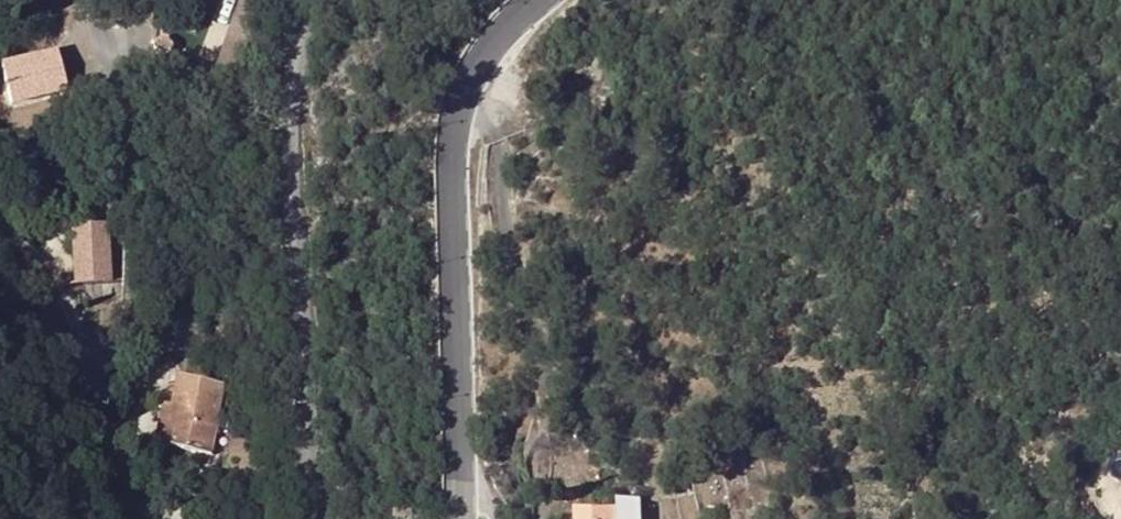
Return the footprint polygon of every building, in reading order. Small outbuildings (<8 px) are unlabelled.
[(256,38),(269,0),(243,0),(233,30),(256,38)] [(256,38),(233,30),(219,74),(243,80),(256,38)] [(167,40),(164,39),(162,40),(159,41),(157,43),(155,45),(154,48),(155,51),(156,54),(158,56),(160,57),(163,58),(168,57),(170,55),(172,52),(173,49),(173,47),(172,44),(170,41),(167,40)] [(56,54),(1,69),(11,106),(66,91),(56,54)] [(113,220),(70,221),(72,286),(115,284),(113,220)] [(169,410),(163,443),(210,452),(223,384),(176,375),(169,410)] [(118,402),(121,387),(107,385),(104,399),(118,402)] [(153,441),(163,443),(169,410),(160,407),(153,441)] [(641,505),(617,505),(617,513),(575,515),(575,518),(641,518),(641,505)]
